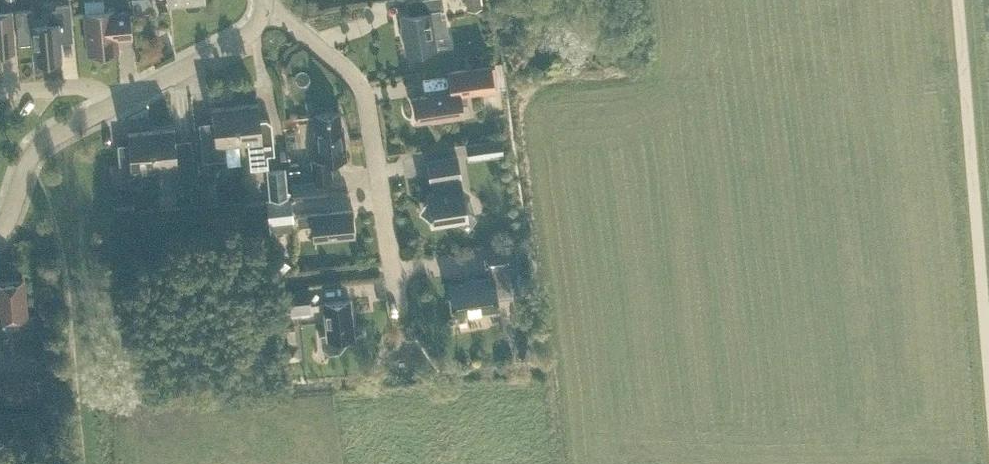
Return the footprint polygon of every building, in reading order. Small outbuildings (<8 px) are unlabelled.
[(203,0),(167,0),(167,4),(185,2),(185,6),(188,8),(197,7),(200,4),(199,0),(203,0)] [(400,14),(406,52),(436,47),(434,35),(447,33),(444,15),(440,15),(439,8),(443,8),(442,0),(406,0),(408,12),(400,14)] [(69,2),(55,4),(56,22),(32,24),(31,8),(15,10),(18,43),(32,41),(34,61),(60,58),(57,29),(71,28),(69,2)] [(131,36),(128,10),(114,12),(114,9),(84,11),(88,52),(117,49),(116,37),(131,36)] [(13,39),(11,10),(0,11),(0,52),(14,51),(13,39)] [(465,92),(480,90),(493,88),(490,64),(448,70),(450,88),(428,91),(428,93),(412,95),(416,120),(432,117),(432,119),(462,115),(461,102),(467,101),(465,92)] [(265,118),(259,119),(258,102),(234,105),(238,142),(247,141),(250,167),(267,165),(266,153),(274,153),(271,129),(270,123),(265,118)] [(224,143),(238,142),(234,105),(211,107),(214,136),(200,138),(202,160),(226,157),(224,143)] [(331,173),(329,159),(346,157),(342,126),(341,127),(339,110),(315,113),(316,129),(314,129),(318,159),(311,159),(313,174),(331,173)] [(293,128),(292,117),(282,117),(283,128),(293,128)] [(191,152),(176,153),(173,127),(150,129),(154,166),(167,165),(168,179),(194,177),(191,152)] [(140,168),(154,166),(150,129),(127,132),(129,161),(119,162),(121,184),(141,182),(140,168)] [(502,154),(500,137),(464,142),(467,159),(502,154)] [(467,227),(475,216),(465,209),(456,154),(427,159),(430,179),(431,179),(433,191),(427,192),(429,206),(427,208),(425,213),(431,218),(432,224),(457,220),(467,227)] [(288,162),(290,173),(299,172),(298,161),(288,162)] [(286,196),(283,166),(266,168),(269,198),(286,196)] [(327,194),(326,178),(290,181),(291,198),(327,194)] [(217,203),(215,179),(199,181),(201,204),(217,203)] [(185,188),(186,203),(198,202),(197,187),(185,188)] [(133,206),(132,192),(111,194),(112,207),(133,206)] [(293,229),(290,198),(265,200),(268,231),(293,229)] [(312,223),(313,238),(353,234),(351,208),(297,213),(298,224),(312,223)] [(487,266),(507,263),(516,262),(513,243),(484,248),(487,266)] [(272,262),(282,272),(290,264),(279,255),(272,262)] [(507,263),(487,266),(488,276),(463,279),(464,281),(448,283),(453,313),(497,306),(496,297),(511,296),(507,263)] [(22,281),(0,283),(0,318),(25,315),(22,281)] [(311,311),(308,285),(279,288),(282,314),(311,311)] [(343,335),(353,334),(349,298),(323,301),(326,332),(320,333),(322,345),(328,351),(338,350),(344,343),(343,335)] [(286,338),(295,337),(293,324),(285,325),(286,338)] [(533,346),(521,340),(515,352),(527,358),(533,346)] [(285,359),(299,357),(298,342),(283,344),(285,359)]
